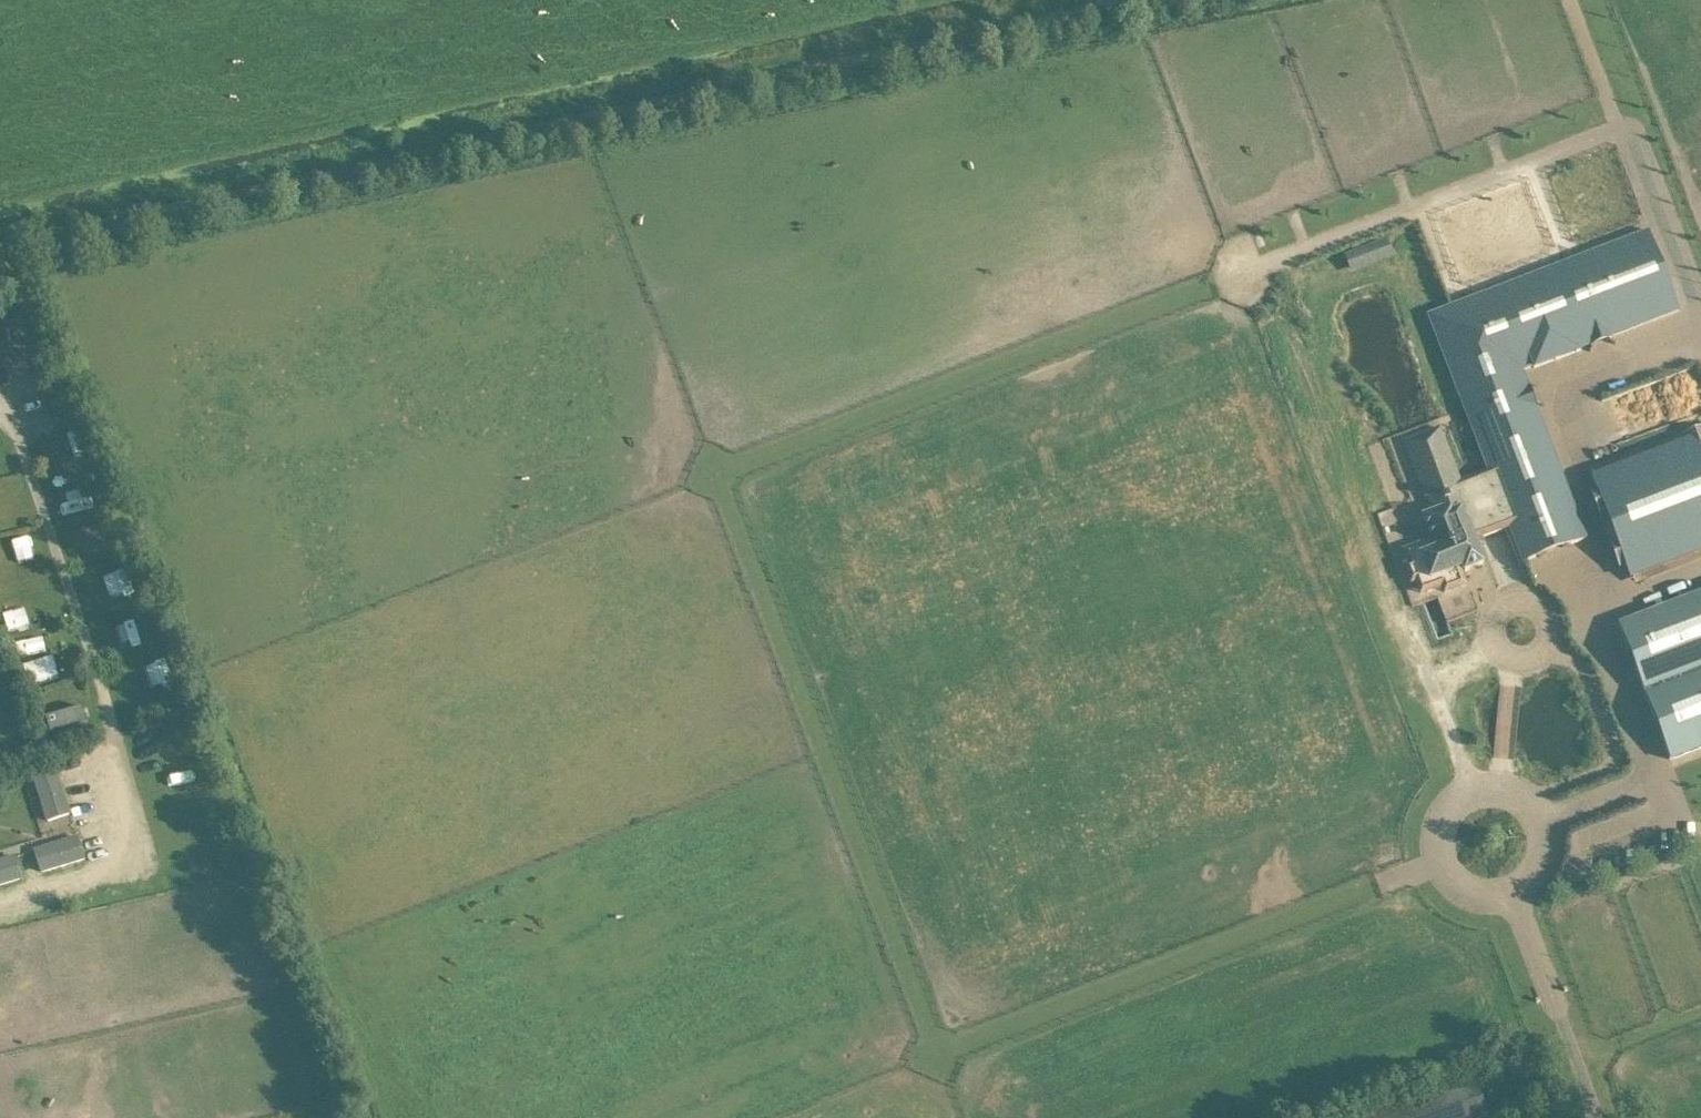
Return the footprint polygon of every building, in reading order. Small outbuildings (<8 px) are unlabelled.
[(1411,547),(1401,551),(1406,565),(1412,582),(1420,602),(1424,600),(1439,594),(1445,592),(1467,584),(1461,567),(1464,566),(1465,571),(1484,564),(1478,549),(1485,546),(1481,537),(1509,526),(1523,562),(1586,538),(1536,407),(1538,406),(1530,386),(1528,387),(1522,370),(1533,366),(1534,368),(1581,350),(1581,348),(1591,344),(1592,346),(1612,338),(1611,336),(1680,310),(1649,230),(1428,315),(1459,394),(1463,393),(1470,411),(1481,407),(1487,424),(1477,428),(1483,445),(1479,447),(1488,472),(1461,482),(1440,429),(1406,442),(1427,497),(1430,496),(1436,511),(1424,515),(1433,539),(1411,547)] [(14,363),(5,322),(0,323),(0,366),(14,363)] [(1631,577),(1700,550),(1700,436),(1593,477),(1631,577)] [(1670,759),(1700,748),(1700,594),(1653,613),(1653,612),(1619,625),(1670,759)] [(83,706),(46,717),(50,732),(88,721),(83,706)] [(57,770),(36,777),(50,820),(71,814),(57,770)] [(78,838),(36,851),(43,872),(85,860),(78,838)] [(0,862),(0,886),(21,879),(14,858),(0,862)]
